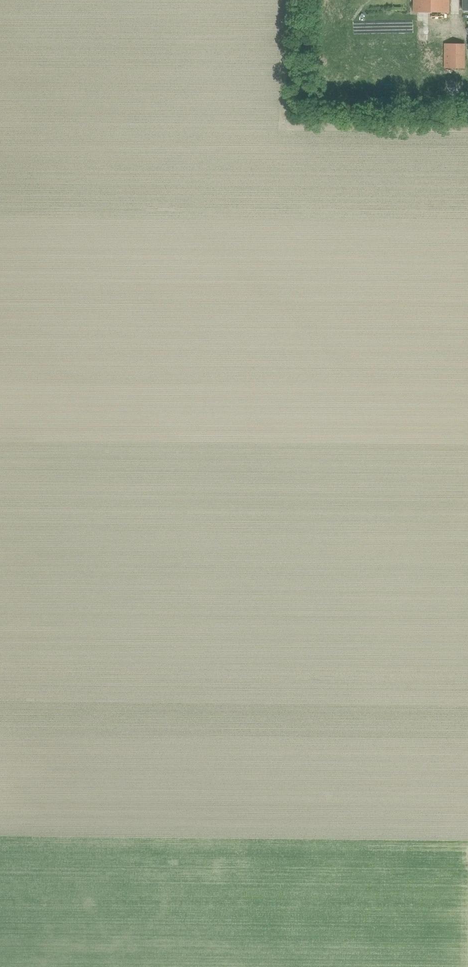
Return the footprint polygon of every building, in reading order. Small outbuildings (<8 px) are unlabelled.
[(413,12),(449,12),(449,0),(413,0),(413,12)] [(465,68),(465,44),(444,44),(444,68),(465,68)]
